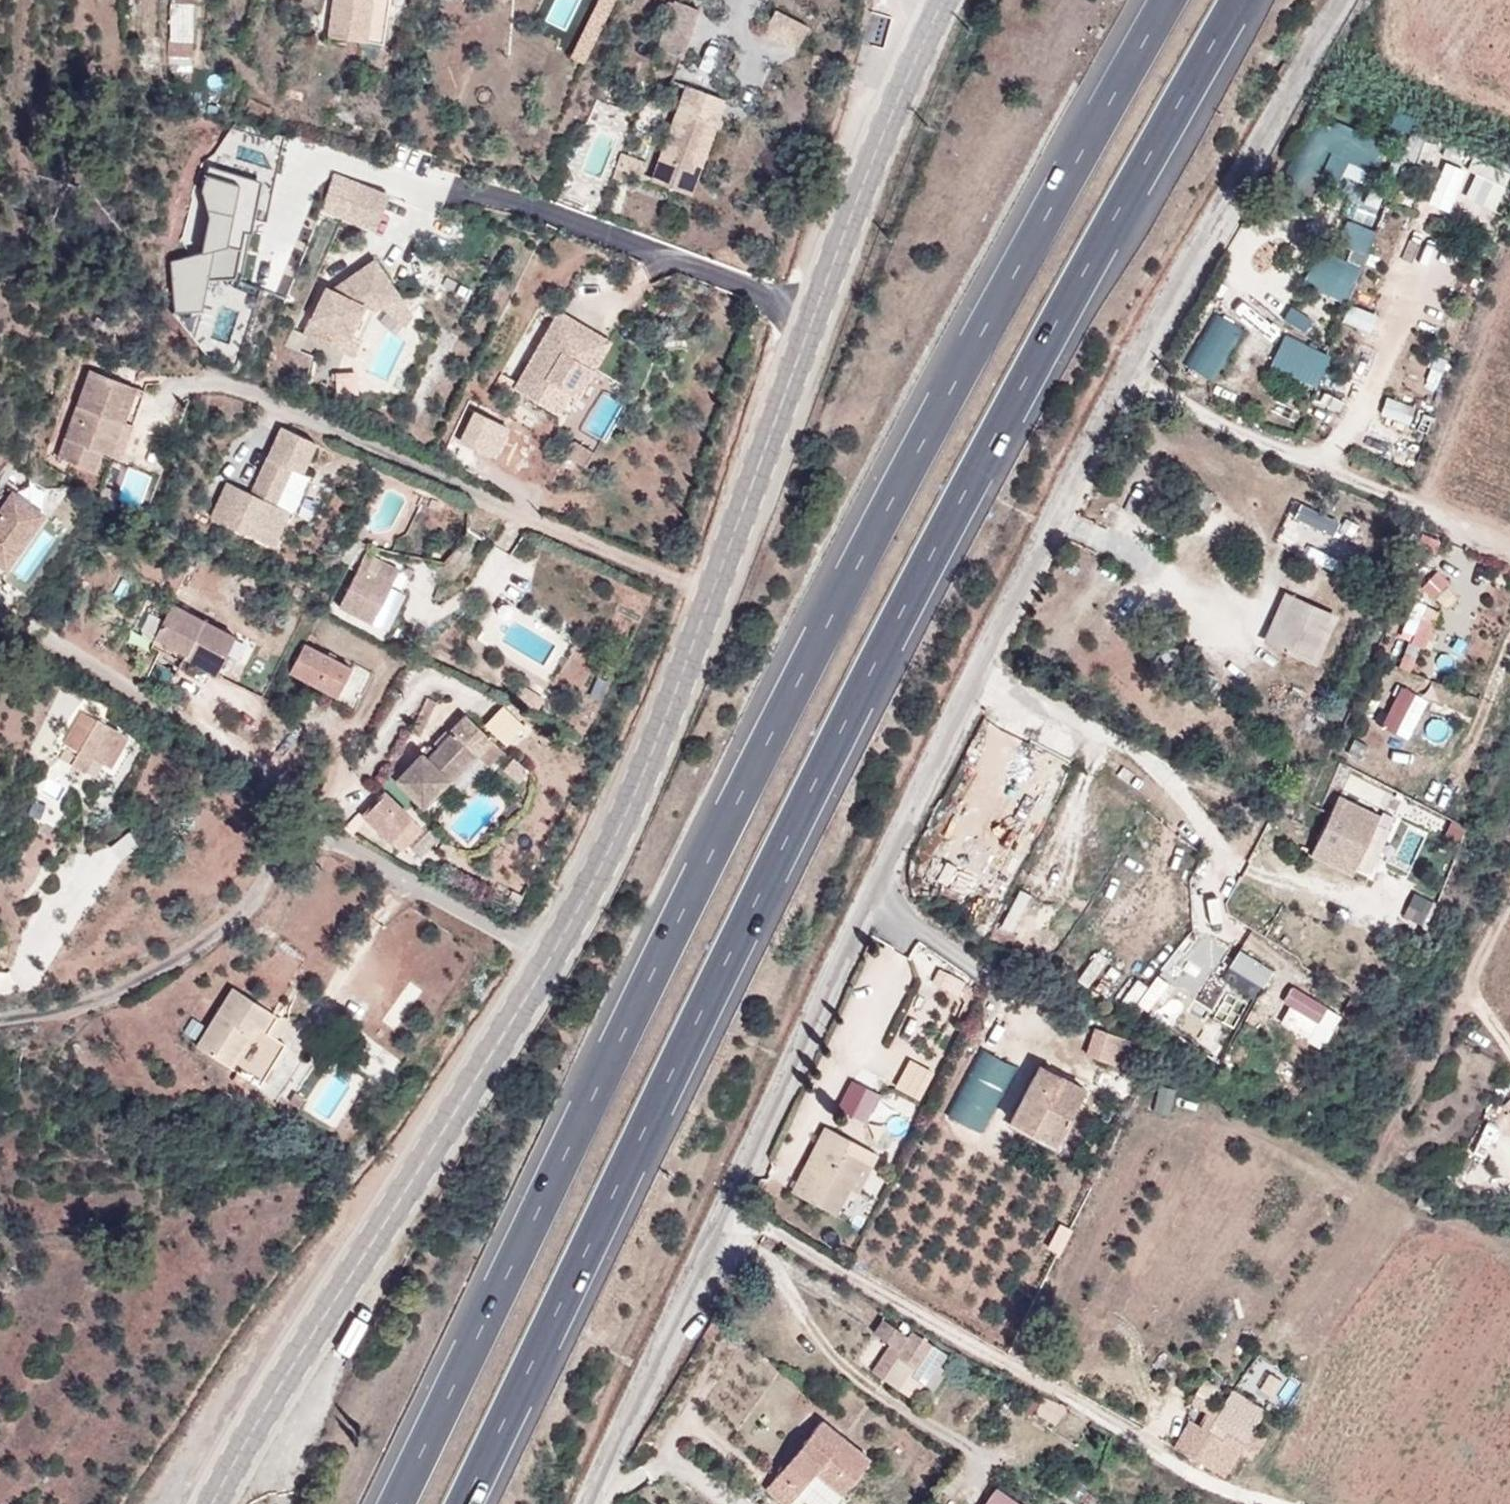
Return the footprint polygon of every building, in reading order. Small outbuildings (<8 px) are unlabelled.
[(168,29),(193,30),(195,0),(170,0),(168,29)] [(309,29),(378,40),(384,0),(313,0),(309,29)] [(619,0),(601,0),(574,58),(589,64),(619,0)] [(682,0),(666,0),(651,43),(678,53),(695,5),(682,0)] [(784,16),(775,44),(801,52),(810,24),(784,16)] [(723,96),(678,80),(644,176),(688,192),(723,96)] [(1317,182),(1378,179),(1375,128),(1304,132),(1307,191),(1317,191),(1317,182)] [(1509,186),(1509,173),(1482,161),(1465,199),(1499,213),(1509,186)] [(1432,204),(1451,214),(1474,172),(1455,162),(1432,204)] [(215,174),(203,261),(182,258),(173,330),(200,334),(198,354),(243,360),(251,292),(243,291),(258,180),(215,174)] [(384,191),(352,178),(340,213),(371,224),(384,191)] [(1339,217),(1311,287),(1352,303),(1380,233),(1339,217)] [(369,255),(327,286),(320,283),(299,330),(347,352),(369,305),(392,290),(369,255)] [(609,336),(554,304),(507,383),(555,412),(567,390),(575,394),(609,336)] [(1219,312),(1188,365),(1213,380),(1245,328),(1219,312)] [(1285,338),(1273,370),(1324,388),(1336,355),(1285,338)] [(78,397),(92,361),(58,347),(20,430),(57,446),(65,428),(72,431),(86,400),(78,397)] [(101,366),(92,361),(78,397),(86,400),(101,366)] [(275,455),(287,461),(302,432),(271,418),(237,483),(211,471),(195,504),(254,533),(271,500),(257,494),(275,455)] [(275,455),(257,494),(271,500),(276,502),(295,464),(287,461),(275,455)] [(0,485),(0,561),(39,505),(3,480),(0,485)] [(1351,559),(1361,526),(1298,508),(1288,540),(1351,559)] [(230,593),(242,567),(206,549),(194,577),(230,593)] [(335,604),(359,614),(381,564),(356,553),(335,604)] [(385,565),(381,564),(359,614),(363,615),(385,565)] [(164,588),(146,628),(174,643),(209,661),(227,622),(164,588)] [(1347,609),(1299,589),(1278,641),(1325,661),(1347,609)] [(174,643),(146,628),(142,635),(152,641),(147,653),(166,662),(174,643)] [(301,651),(305,642),(293,636),(289,645),(301,651)] [(301,651),(289,645),(281,662),(323,682),(336,655),(337,653),(307,638),(305,642),(301,651)] [(352,662),(336,655),(323,682),(339,690),(352,662)] [(1412,729),(1426,691),(1394,680),(1381,719),(1412,729)] [(107,717),(79,701),(54,746),(69,755),(75,742),(88,749),(107,717)] [(413,742),(401,755),(438,775),(467,744),(481,756),(494,741),(455,706),(417,747),(413,742)] [(489,724),(511,747),(530,729),(507,706),(489,724)] [(385,772),(415,800),(438,775),(401,755),(385,772)] [(1357,789),(1329,848),(1370,868),(1398,809),(1357,789)] [(401,859),(428,833),(390,794),(363,820),(401,859)] [(1246,950),(1227,978),(1259,999),(1277,972),(1246,950)] [(220,979),(184,1038),(219,1059),(247,1018),(265,1030),(275,1014),(220,979)] [(1325,1051),(1347,1019),(1297,985),(1275,1017),(1325,1051)] [(1122,1060),(1140,1069),(1152,1041),(1134,1032),(1122,1060)] [(989,1134),(1016,1064),(980,1051),(953,1121),(989,1134)] [(266,1071),(241,1052),(214,1088),(239,1107),(266,1071)] [(851,1092),(897,1116),(917,1078),(872,1053),(851,1092)] [(1064,1145),(1096,1090),(1054,1066),(1022,1121),(1064,1145)] [(894,1144),(839,1115),(806,1180),(853,1205),(867,1178),(875,1182),(894,1144)] [(1494,1157),(1509,1121),(1497,1116),(1482,1152),(1494,1157)] [(934,1377),(945,1365),(951,1370),(955,1366),(948,1360),(956,1349),(919,1323),(914,1329),(916,1331),(906,1345),(898,1337),(878,1363),(890,1374),(906,1352),(921,1362),(916,1369),(920,1373),(910,1385),(920,1394),(930,1379),(933,1376),(934,1377)] [(930,1379),(938,1386),(951,1370),(945,1365),(934,1377),(933,1376),(930,1379)] [(1238,1447),(1227,1471),(1237,1476),(1253,1444),(1238,1436),(1246,1421),(1219,1408),(1211,1425),(1198,1418),(1194,1425),(1214,1434),(1238,1447)] [(834,1425),(781,1495),(794,1503),(811,1503),(833,1475),(861,1495),(885,1463),(834,1425)] [(1214,1434),(1194,1425),(1182,1450),(1201,1459),(1214,1434)] [(1201,1459),(1227,1471),(1238,1447),(1214,1434),(1201,1459)] [(998,1493),(993,1503),(1020,1503),(998,1493)]
